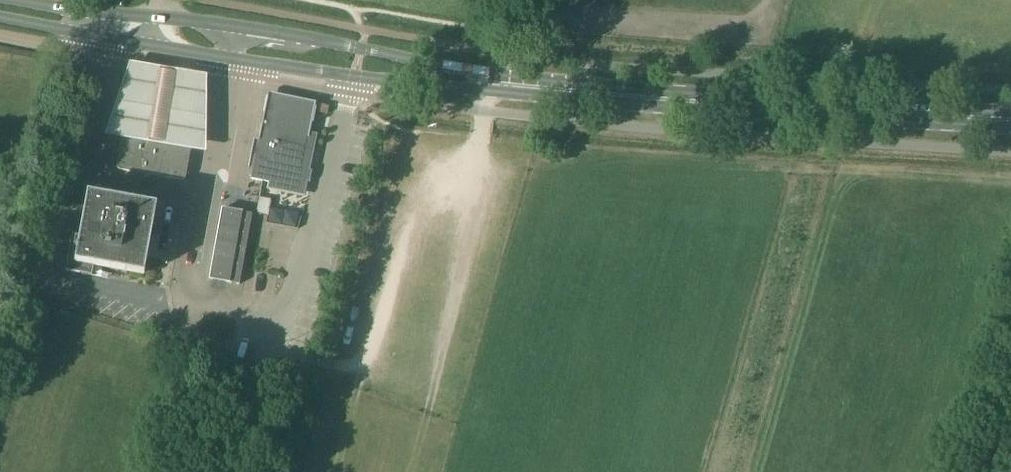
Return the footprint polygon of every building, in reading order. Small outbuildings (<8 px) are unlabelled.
[(131,65),(106,140),(208,155),(209,78),(131,65)] [(315,108),(268,98),(257,151),(252,150),(249,165),(254,167),(251,179),(272,183),(272,186),(302,192),(312,147),(307,146),(315,108)] [(122,134),(117,165),(117,166),(117,167),(117,168),(118,169),(120,170),(181,180),(182,180),(183,180),(185,179),(186,177),(186,176),(192,146),(189,145),(189,147),(124,136),(124,134),(122,134)] [(70,247),(66,271),(92,275),(94,265),(144,274),(156,207),(88,195),(78,249),(70,247)] [(259,198),(256,214),(268,216),(271,200),(259,198)] [(210,279),(240,285),(253,214),(223,209),(210,279)]
